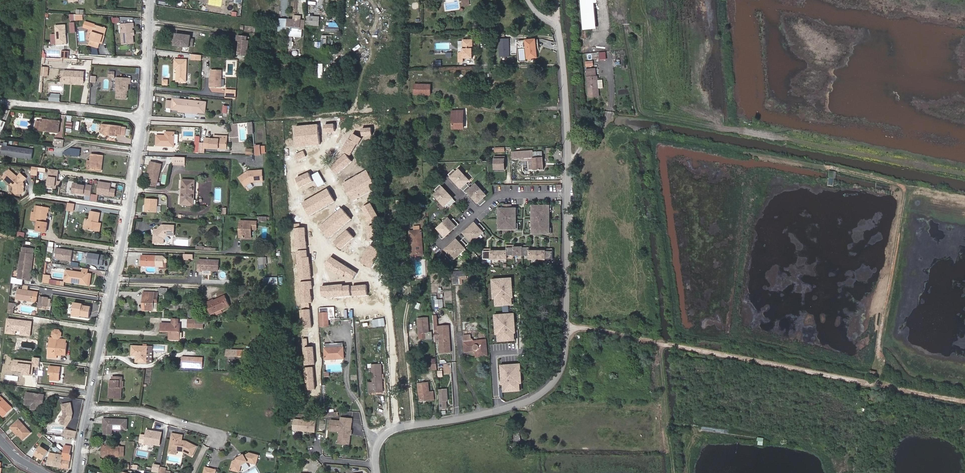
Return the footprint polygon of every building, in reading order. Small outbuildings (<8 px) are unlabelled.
[(583,29),(596,28),(594,0),(581,0),(583,29)] [(319,17),(307,17),(306,25),(319,25),(319,17)] [(302,38),(303,29),(306,29),(306,21),(288,20),(288,32),(288,37),(302,38)] [(106,28),(85,22),(84,27),(94,30),(89,46),(98,48),(99,44),(101,44),(103,36),(104,36),(106,28)] [(339,24),(330,23),(330,27),(326,27),(326,31),(339,31),(339,24)] [(133,24),(121,25),(122,44),(133,43),(132,28),(134,28),(133,24)] [(66,25),(55,25),(56,45),(67,44),(67,36),(66,36),(65,33),(66,33),(66,25)] [(177,36),(174,35),(173,42),(177,42),(176,44),(191,45),(191,44),(195,44),(196,38),(192,37),(193,34),(189,34),(178,32),(177,36)] [(239,37),(238,52),(249,53),(251,38),(246,38),(247,34),(237,33),(237,37),(239,37)] [(508,56),(508,39),(498,40),(499,57),(508,56)] [(525,40),(526,58),(536,58),(534,39),(525,40)] [(458,53),(458,63),(463,63),(463,59),(472,59),(472,53),(471,52),(471,49),(472,49),(472,40),(463,40),(463,49),(462,49),(462,53),(458,53)] [(186,81),(188,59),(176,59),(175,68),(178,68),(177,81),(186,81)] [(587,77),(596,76),(595,68),(587,69),(587,77)] [(84,72),(65,70),(64,82),(83,84),(84,72)] [(211,78),(211,86),(221,87),(222,70),(212,70),(211,78)] [(598,88),(597,80),(597,76),(596,76),(587,77),(589,97),(599,96),(598,88)] [(131,79),(117,78),(116,90),(117,90),(116,98),(127,99),(128,83),(130,84),(131,79)] [(430,85),(415,84),(415,94),(430,95),(430,85)] [(226,97),(238,98),(238,93),(238,91),(227,90),(226,97)] [(192,112),(198,112),(205,113),(206,102),(173,99),(173,100),(167,100),(166,108),(172,108),(172,110),(179,110),(185,111),(185,113),(191,114),(192,112)] [(463,111),(453,111),(453,129),(463,128),(463,111)] [(58,133),(59,125),(56,125),(56,121),(49,120),(48,122),(41,121),(41,123),(37,122),(36,130),(58,133)] [(317,124),(291,127),(293,147),(318,144),(317,124)] [(333,124),(323,125),(324,132),(334,131),(333,124)] [(122,127),(106,125),(105,133),(112,134),(112,136),(117,136),(117,134),(121,135),(122,127)] [(370,127),(361,128),(361,136),(371,135),(370,127)] [(156,146),(174,146),(174,143),(179,143),(179,135),(174,135),(174,133),(165,132),(165,136),(157,136),(156,146)] [(360,138),(352,134),(349,139),(348,139),(341,151),(350,156),(360,138)] [(62,147),(63,140),(55,139),(53,146),(62,147)] [(227,140),(217,139),(205,139),(205,143),(205,148),(227,149),(227,140)] [(20,148),(5,146),(4,154),(19,157),(20,148)] [(35,150),(20,148),(19,157),(33,158),(35,150)] [(302,151),(295,154),(297,159),(305,156),(302,151)] [(533,151),(517,151),(517,160),(529,159),(533,159),(533,158),(533,151)] [(101,170),(103,156),(91,154),(90,161),(90,169),(101,170)] [(350,162),(344,154),(330,166),(336,174),(350,162)] [(505,157),(495,157),(495,169),(505,170),(505,157)] [(533,159),(534,170),(543,170),(543,158),(533,158),(533,159)] [(161,163),(150,161),(148,173),(150,173),(149,181),(159,182),(161,163)] [(59,170),(49,169),(47,188),(56,189),(59,170)] [(9,170),(3,178),(13,186),(14,192),(16,194),(21,194),(24,192),(23,182),(26,178),(21,173),(17,177),(9,170)] [(448,175),(448,176),(466,195),(468,193),(480,207),(486,202),(483,199),(486,197),(476,186),(471,189),(466,184),(469,181),(459,171),(456,173),(454,170),(448,175)] [(249,172),(239,178),(245,187),(252,182),(263,181),(262,171),(249,172)] [(366,171),(342,184),(352,201),(375,187),(366,171)] [(307,173),(295,178),(299,187),(311,182),(307,173)] [(181,204),(193,205),(195,181),(183,180),(181,204)] [(112,184),(99,182),(98,194),(110,196),(112,184)] [(91,196),(93,186),(73,183),(72,193),(91,196)] [(449,207),(455,202),(440,186),(434,191),(437,194),(434,196),(444,207),(447,204),(449,207)] [(327,188),(301,203),(308,215),(334,201),(327,188)] [(158,200),(146,199),(145,212),(157,213),(158,200)] [(379,218),(370,203),(361,207),(370,223),(379,218)] [(499,209),(499,230),(504,230),(504,234),(511,234),(511,230),(516,230),(516,209),(511,209),(511,205),(504,205),(504,209),(499,209)] [(30,220),(35,221),(38,222),(46,223),(48,208),(37,206),(36,214),(31,213),(30,220)] [(549,206),(532,206),(533,234),(549,234),(549,206)] [(340,208),(318,227),(328,238),(350,220),(340,208)] [(88,227),(87,230),(99,232),(100,223),(98,223),(100,213),(91,211),(89,222),(85,222),(84,226),(88,227)] [(437,234),(442,240),(459,225),(454,219),(451,222),(448,219),(438,229),(440,232),(437,234)] [(242,229),(242,238),(251,238),(252,229),(257,230),(257,222),(240,221),(240,229),(242,229)] [(46,223),(38,222),(37,231),(46,232),(48,223),(46,223)] [(466,236),(464,239),(469,244),(471,242),(473,243),(483,233),(482,232),(485,229),(480,224),(477,226),(475,223),(464,234),(466,236)] [(159,229),(155,233),(154,243),(164,244),(164,239),(168,235),(174,236),(175,226),(163,226),(159,229)] [(375,226),(367,227),(368,240),(376,239),(375,226)] [(307,249),(304,227),(293,228),(295,251),(307,249)] [(346,230),(333,241),(340,249),(353,238),(346,230)] [(421,230),(410,231),(410,244),(413,244),(413,253),(423,253),(421,230)] [(457,240),(446,250),(448,253),(446,256),(451,261),(454,259),(455,260),(465,250),(464,248),(467,246),(462,240),(459,243),(457,240)] [(371,268),(380,250),(368,244),(359,262),(371,268)] [(423,255),(423,253),(413,253),(413,244),(410,244),(411,256),(423,255)] [(484,260),(507,260),(507,256),(530,256),(530,260),(553,260),(553,250),(530,250),(530,246),(507,246),(507,250),(484,250),(484,260)] [(30,280),(31,272),(30,272),(31,262),(32,262),(33,254),(34,249),(22,247),(21,252),(18,278),(30,280)] [(73,251),(57,249),(56,259),(71,261),(73,251)] [(307,249),(295,251),(298,280),(310,279),(307,249)] [(104,256),(88,253),(87,263),(102,266),(104,256)] [(142,256),(141,266),(156,266),(160,267),(163,267),(164,262),(164,257),(142,256)] [(357,273),(330,256),(324,265),(329,269),(328,270),(336,274),(336,273),(342,277),(344,274),(352,280),(357,273)] [(210,270),(210,271),(217,271),(218,261),(198,260),(198,271),(202,271),(202,270),(207,270),(207,269),(210,270)] [(65,282),(78,284),(79,282),(86,283),(87,274),(82,273),(67,271),(65,282)] [(277,278),(265,278),(265,286),(278,286),(277,278)] [(494,295),(494,299),(496,299),(496,300),(496,306),(512,305),(512,300),(512,298),(513,298),(512,284),(511,284),(511,279),(494,280),(494,285),(493,285),(493,289),(494,289),(495,295),(494,295)] [(311,281),(297,283),(300,310),(299,310),(301,329),(312,328),(309,303),(313,302),(311,281)] [(349,285),(320,287),(321,299),(367,295),(366,285),(349,286),(349,285)] [(34,292),(19,289),(17,299),(32,301),(34,292)] [(143,310),(153,310),(154,303),(157,303),(158,293),(143,292),(143,310)] [(211,302),(210,301),(205,303),(211,314),(230,306),(225,296),(214,301),(211,302)] [(40,297),(39,307),(42,307),(42,306),(47,306),(48,298),(40,297)] [(443,308),(442,300),(435,300),(435,304),(439,304),(440,308),(443,308)] [(72,317),(81,318),(81,316),(90,318),(91,307),(83,306),(83,304),(74,303),(72,317)] [(329,313),(321,313),(322,327),(330,326),(329,313)] [(496,330),(496,334),(499,334),(499,336),(499,341),(515,340),(514,335),(514,333),(515,333),(514,319),(513,319),(513,314),(496,315),(496,321),(495,321),(496,325),(497,325),(497,330),(496,330)] [(417,318),(419,334),(426,333),(429,333),(428,317),(417,318)] [(31,321),(6,318),(4,333),(15,334),(15,332),(20,332),(19,335),(29,336),(31,321)] [(204,328),(204,320),(196,320),(194,320),(189,319),(188,319),(188,327),(204,328)] [(178,324),(172,324),(161,323),(161,331),(169,332),(172,332),(171,339),(179,340),(180,324),(178,324)] [(439,333),(439,336),(440,353),(451,352),(449,326),(438,327),(434,327),(435,334),(439,333)] [(66,343),(66,340),(58,339),(61,337),(62,333),(59,331),(56,330),(53,333),(52,336),(55,339),(50,339),(48,357),(56,358),(57,354),(66,355),(67,344),(66,343)] [(463,332),(464,342),(465,352),(475,351),(476,357),(488,356),(486,340),(470,341),(469,331),(463,332)] [(11,334),(10,351),(16,351),(17,338),(22,338),(22,335),(11,334)] [(306,338),(302,338),(304,365),(314,364),(313,346),(307,347),(306,338)] [(136,362),(147,362),(147,347),(132,346),(132,355),(136,356),(136,362)] [(342,347),(325,348),(326,359),(343,359),(342,347)] [(511,347),(498,348),(500,361),(518,358),(516,349),(511,350),(511,347)] [(32,361),(13,359),(12,371),(20,372),(20,375),(32,376),(33,367),(38,367),(39,358),(32,357),(32,361)] [(203,358),(183,357),(182,363),(195,364),(195,367),(202,367),(203,358)] [(381,364),(372,365),(373,383),(368,384),(369,393),(383,392),(381,364)] [(520,383),(522,383),(522,379),(521,379),(520,374),(521,374),(521,370),(520,370),(520,365),(503,366),(503,371),(502,371),(503,385),(504,385),(504,387),(505,392),(520,391),(520,385),(520,383)] [(60,366),(48,366),(48,374),(49,374),(49,381),(59,382),(60,366)] [(314,389),(313,367),(304,368),(306,389),(314,389)] [(120,380),(122,380),(122,376),(112,376),(112,380),(111,380),(110,398),(121,398),(122,386),(119,386),(120,380)] [(429,399),(429,401),(433,400),(432,392),(428,392),(427,383),(417,384),(418,392),(420,392),(421,400),(429,399)] [(439,390),(440,410),(447,410),(447,402),(448,402),(447,389),(439,390)] [(419,402),(429,401),(429,399),(421,400),(420,392),(418,392),(419,402)] [(26,393),(24,404),(31,405),(30,407),(37,408),(37,406),(37,403),(42,404),(43,395),(26,393)] [(4,417),(13,409),(4,399),(3,400),(0,397),(0,413),(4,417)] [(71,403),(62,405),(64,415),(59,421),(67,427),(72,419),(71,419),(72,415),(73,415),(71,403)] [(104,419),(104,424),(105,424),(105,429),(105,434),(112,434),(113,429),(127,430),(128,420),(104,419)] [(342,424),(332,423),(331,433),(341,433),(340,442),(350,443),(352,421),(342,420),(342,424)] [(19,421),(11,428),(18,436),(19,435),(24,440),(31,434),(19,421)] [(321,424),(299,421),(298,432),(320,434),(321,424)] [(162,432),(147,430),(145,442),(154,443),(154,442),(161,443),(162,432)] [(181,442),(182,440),(183,435),(173,433),(170,449),(183,451),(192,456),(197,446),(187,441),(183,441),(183,442),(181,442)] [(49,452),(40,446),(35,455),(43,460),(49,452)] [(65,446),(64,454),(63,455),(62,468),(69,469),(71,455),(70,455),(71,447),(65,446)] [(120,447),(103,446),(102,456),(119,457),(120,452),(124,453),(124,448),(120,447)] [(237,459),(233,461),(230,470),(238,472),(239,466),(240,465),(241,466),(242,466),(248,462),(251,463),(251,464),(256,466),(259,455),(249,453),(245,455),(245,454),(237,458),(237,459)] [(62,468),(63,455),(55,454),(54,462),(48,461),(47,465),(62,468)]
